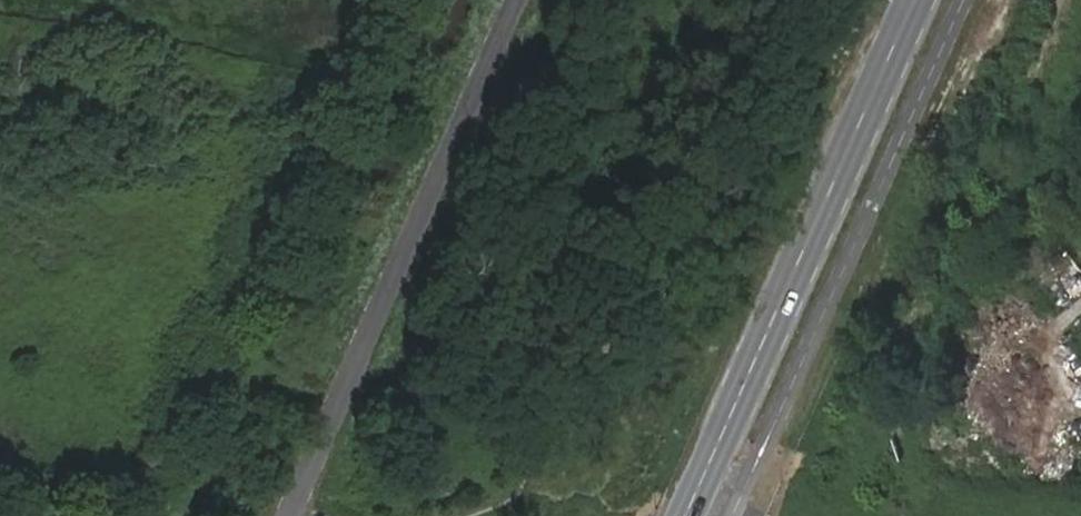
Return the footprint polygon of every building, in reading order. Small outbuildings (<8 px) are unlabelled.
[(1080,284),(1080,269),(1071,257),(1060,265),(1077,287),(1080,284)]
